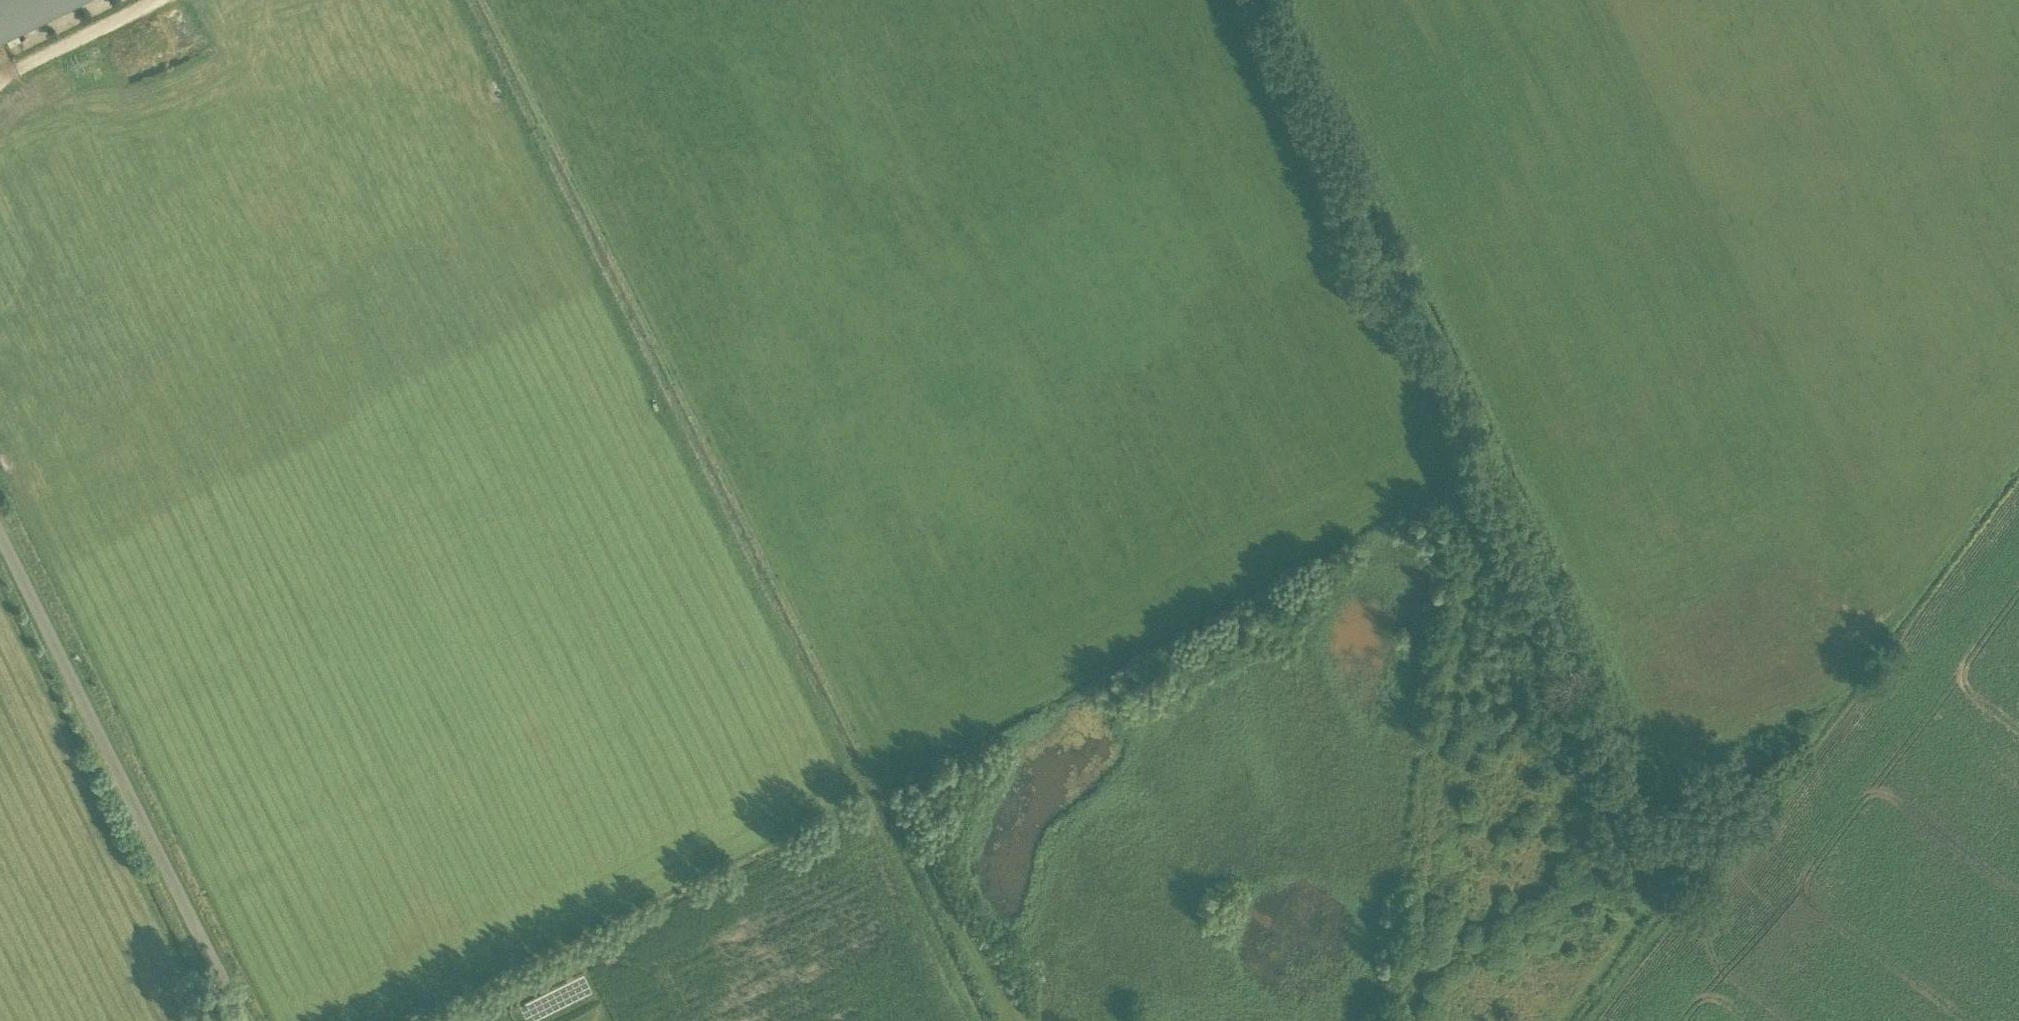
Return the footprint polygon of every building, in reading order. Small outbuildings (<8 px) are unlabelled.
[(64,0),(0,0),(0,32),(64,0)]
